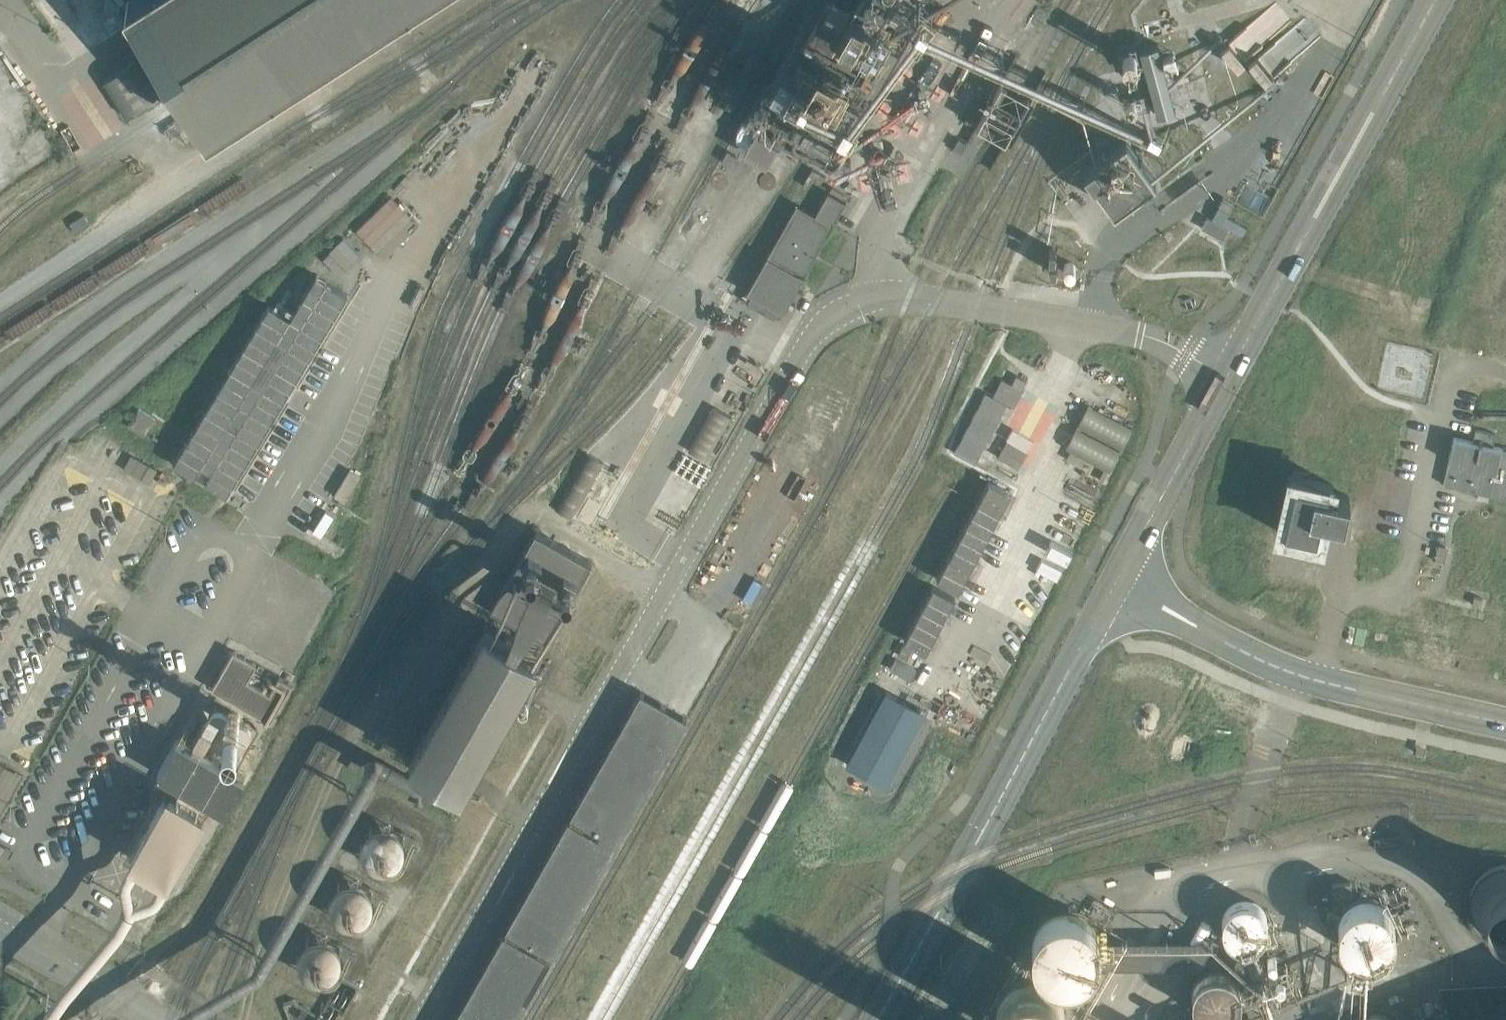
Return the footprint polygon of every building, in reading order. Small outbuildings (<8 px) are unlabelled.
[(127,2),(131,7),(138,18),(194,105),(208,128),(407,0),(129,0),(127,2)] [(822,65),(797,51),(776,91),(799,103),(791,119),(823,136),(834,115),(846,121),(860,95),(838,84),(878,8),(862,0),(856,0),(822,65)] [(1142,46),(1154,112),(1173,109),(1161,43),(1142,46)] [(867,77),(865,81),(863,84),(862,86),(860,88),(859,91),(857,93),(856,95),(856,96),(859,98),(861,99),(864,100),(872,105),(874,103),(876,102),(880,94),(884,86),(883,86),(885,82),(887,79),(891,72),(890,73),(893,65),(893,63),(896,58),(890,57),(888,56),(886,55),(882,53),(877,59),(873,68),(870,71),(869,74),(867,77)] [(102,80),(125,116),(158,94),(135,59),(102,80)] [(1015,91),(1000,82),(976,125),(991,133),(1008,143),(1033,102),(1015,91)] [(1125,137),(1084,166),(1113,208),(1155,178),(1125,137)] [(957,139),(952,147),(960,152),(965,143),(957,139)] [(860,153),(851,175),(879,187),(889,166),(860,153)] [(846,202),(828,192),(815,215),(796,204),(746,292),(751,295),(746,302),(773,318),(777,310),(782,313),(846,202)] [(371,242),(385,229),(397,242),(418,222),(392,195),(357,227),(371,242)] [(1216,206),(1204,226),(1224,237),(1230,227),(1240,233),(1246,224),(1216,206)] [(83,214),(69,222),(75,232),(89,223),(83,214)] [(340,240),(354,253),(363,243),(349,230),(340,240)] [(232,365),(172,463),(193,476),(200,465),(211,471),(204,483),(226,496),(285,398),(232,365)] [(707,458),(732,414),(714,404),(689,448),(707,458)] [(1121,448),(1131,429),(1087,405),(1077,425),(1121,448)] [(127,426),(143,435),(154,418),(138,408),(127,426)] [(1119,451),(1075,428),(1065,447),(1070,450),(1109,471),(1119,451)] [(1492,446),(1495,433),(1475,429),(1472,441),(1453,437),(1442,484),(1500,497),(1505,498),(1505,449),(1492,446)] [(553,508),(571,519),(603,462),(585,452),(553,508)] [(1289,475),(1289,479),(1277,531),(1320,541),(1325,518),(1343,522),(1348,497),(1331,493),(1333,485),(1289,475)] [(1010,492),(989,480),(936,579),(958,590),(1010,492)] [(330,546),(344,520),(321,508),(307,534),(330,546)] [(490,611),(544,642),(561,612),(590,561),(536,531),(507,581),(490,611)] [(932,586),(903,640),(925,652),(954,597),(932,586)] [(610,746),(599,764),(453,1019),(514,1019),(653,776),(686,718),(640,692),(610,746)] [(21,776),(0,764),(0,814),(21,776)] [(404,850),(403,842),(399,836),(394,833),(390,831),(386,830),(380,831),(377,832),(371,836),(367,842),(366,849),(367,857),(371,863),(377,867),(384,869),(391,868),(395,866),(398,864),(402,858),(404,855),(404,850)] [(1503,867),(1496,869),(1490,872),(1485,876),(1481,881),(1477,886),(1475,893),(1475,899),(1475,905),(1476,910),(1479,916),(1483,922),(1488,926),(1492,929),(1499,931),(1505,932),(1505,867),(1503,867)] [(372,907),(372,905),(371,899),(368,893),(362,888),(354,885),(350,885),(346,886),(339,890),(336,893),(334,897),(333,901),(332,905),(333,912),(337,918),(339,921),(343,924),(351,926),(358,925),(362,923),(366,921),(369,917),(371,914),(372,907)] [(1268,922),(1268,921),(1268,917),(1266,913),(1262,906),(1256,901),(1251,899),(1247,899),(1242,899),(1238,900),(1234,902),(1230,905),(1227,908),(1225,912),(1223,920),(1223,925),(1224,929),(1226,933),(1229,937),(1232,940),(1236,942),(1241,944),(1245,944),(1253,943),(1257,941),(1261,938),(1264,934),(1266,931),(1268,926),(1268,922)] [(1394,928),(1394,927),(1394,922),(1392,916),(1389,911),(1386,907),(1380,903),(1376,901),(1371,900),(1366,899),(1357,901),(1353,903),(1348,907),(1344,912),(1342,916),(1340,921),(1339,927),(1340,931),(1341,937),(1343,942),(1347,947),(1351,950),(1355,952),(1361,954),(1365,955),(1370,954),(1375,953),(1380,951),(1385,948),(1389,944),(1391,940),(1393,934),(1394,928)] [(1030,962),(1089,982),(1108,925),(1050,904),(1030,962)] [(339,959),(339,958),(338,951),(334,946),(328,941),(325,940),(321,940),(313,941),(308,944),(305,947),(303,950),(301,958),(302,964),(304,968),(306,970),(308,973),(312,975),(319,977),(326,977),(332,973),(337,967),(339,959)] [(1049,970),(996,988),(1006,1019),(1065,1019),(1049,970)] [(1241,995),(1241,994),(1240,990),(1239,985),(1235,978),(1231,975),(1227,972),(1219,970),(1215,970),(1209,972),(1201,976),(1197,981),(1195,985),(1194,989),(1193,994),(1194,999),(1195,1003),(1197,1006),(1201,1011),(1208,1016),(1212,1017),(1216,1018),(1222,1017),(1226,1016),(1234,1011),(1237,1007),(1239,1003),(1240,999),(1241,995)] [(1407,1018),(1407,1013),(1405,1009),(1400,1002),(1394,998),(1388,997),(1384,997),(1379,997),(1376,999),(1369,1003),(1365,1011),(1364,1019),(1407,1019),(1407,1018)]
